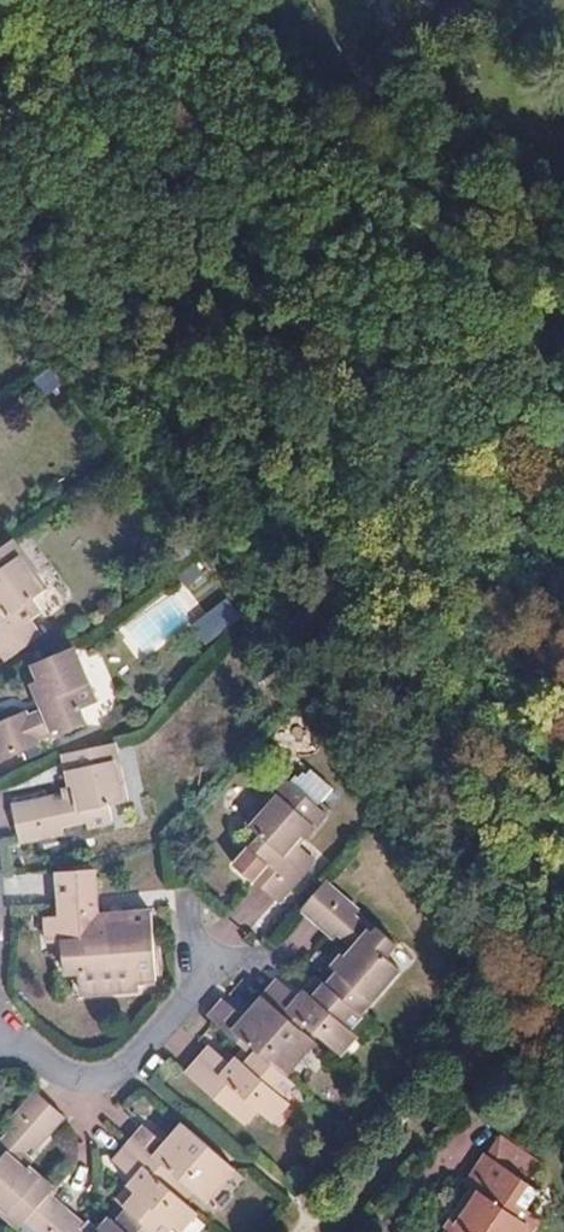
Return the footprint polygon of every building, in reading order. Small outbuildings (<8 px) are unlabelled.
[(8,546),(0,552),(0,659),(5,666),(38,642),(27,626),(39,618),(29,603),(44,593),(8,546)] [(183,574),(195,597),(213,588),(201,565),(183,574)] [(139,657),(192,627),(174,596),(121,627),(139,657)] [(209,644),(229,626),(213,609),(193,627),(209,644)] [(71,651),(29,668),(28,669),(35,685),(26,688),(32,703),(42,699),(47,712),(40,715),(22,721),(20,715),(0,723),(0,762),(34,749),(31,742),(55,734),(57,740),(82,731),(75,714),(92,707),(71,651)] [(47,712),(42,699),(35,702),(40,715),(47,712)] [(125,804),(111,746),(58,758),(65,789),(72,788),(75,800),(53,807),(52,801),(7,812),(15,847),(59,838),(57,829),(80,823),(83,833),(111,826),(107,809),(125,804)] [(291,852),(287,847),(295,839),(299,842),(320,819),(281,786),(241,832),(255,844),(235,869),(275,905),(307,867),(291,852)] [(291,852),(299,842),(295,839),(287,847),(291,852)] [(96,918),(93,872),(54,875),(58,921),(64,920),(66,945),(59,945),(62,972),(78,971),(80,994),(135,991),(135,983),(156,982),(151,914),(123,917),(123,927),(104,928),(104,934),(89,935),(88,919),(96,918)] [(357,1015),(396,969),(383,958),(394,944),(374,927),(368,932),(351,917),(356,911),(322,882),(299,910),(332,939),(337,935),(349,946),(339,957),(336,955),(325,967),(331,973),(321,984),(357,1015)] [(321,984),(314,979),(302,993),(309,999),(303,1005),(296,1000),(276,982),(259,999),(297,1033),(303,1027),(339,1059),(356,1039),(351,1035),(363,1021),(357,1015),(321,984)] [(303,1005),(309,999),(302,993),(296,1000),(303,1005)] [(297,1033),(259,999),(247,1012),(255,1019),(248,1025),(241,1019),(222,1001),(208,1017),(208,1018),(209,1018),(209,1019),(209,1020),(208,1021),(242,1050),(247,1046),(284,1077),(311,1044),(297,1033)] [(255,1019),(247,1012),(241,1019),(248,1025),(255,1019)] [(281,1096),(292,1084),(284,1077),(247,1046),(242,1050),(235,1058),(242,1064),(235,1072),(228,1066),(210,1049),(186,1078),(243,1127),(256,1111),(272,1125),(289,1104),(281,1096)] [(242,1064),(235,1058),(228,1066),(235,1072),(242,1064)] [(12,1172),(19,1166),(13,1160),(27,1146),(33,1151),(64,1117),(35,1092),(4,1126),(9,1131),(0,1141),(0,1213),(19,1229),(22,1225),(47,1197),(52,1191),(27,1168),(24,1171),(18,1178),(12,1172)] [(231,1169),(180,1125),(168,1138),(175,1144),(169,1152),(162,1146),(142,1129),(128,1145),(165,1176),(168,1173),(203,1203),(231,1173),(230,1173),(230,1172),(230,1171),(230,1170),(231,1169)] [(501,1135),(488,1154),(487,1153),(468,1183),(475,1188),(458,1213),(464,1217),(454,1231),(522,1231),(535,1213),(528,1209),(541,1190),(529,1181),(541,1162),(501,1135)] [(175,1144),(168,1138),(162,1146),(169,1152),(175,1144)] [(160,1181),(165,1176),(128,1145),(113,1163),(133,1180),(139,1185),(133,1192),(127,1187),(116,1201),(124,1208),(152,1231),(170,1231),(174,1227),(179,1231),(196,1213),(160,1181)] [(18,1178),(24,1171),(19,1166),(12,1172),(18,1178)] [(133,1192),(139,1185),(133,1180),(127,1187),(133,1192)] [(47,1197),(22,1225),(29,1231),(75,1231),(81,1226),(47,1197)] [(124,1208),(113,1222),(106,1216),(95,1228),(99,1231),(98,1231),(152,1231),(124,1208)] [(464,1217),(458,1213),(447,1230),(450,1231),(454,1231),(464,1217)] [(535,1213),(522,1231),(531,1231),(540,1217),(535,1213)]
